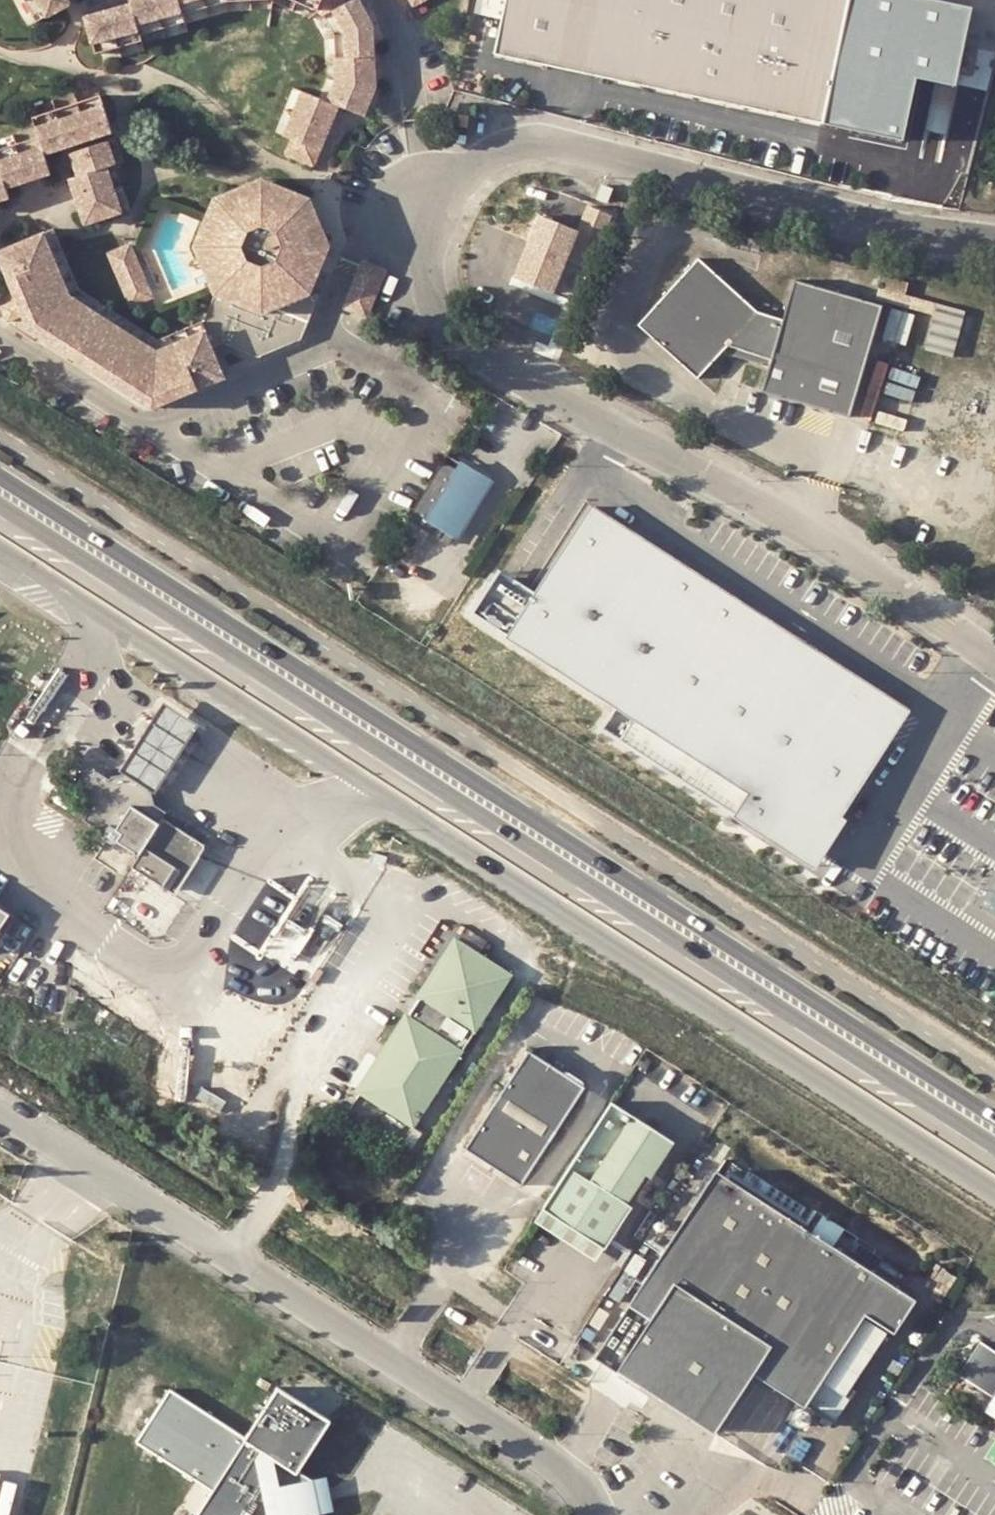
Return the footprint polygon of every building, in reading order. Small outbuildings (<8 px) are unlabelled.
[(65,4),(63,0),(21,0),(32,21),(65,4)] [(92,51),(136,39),(134,33),(181,19),(179,13),(221,0),(224,0),(125,0),(125,3),(80,16),(85,31),(92,51)] [(312,8),(318,14),(328,35),(329,77),(321,99),(297,89),(279,134),(287,138),(280,153),(309,164),(333,103),(358,113),(370,85),(366,22),(354,0),(345,0),(343,1),(341,0),(294,0),(312,8)] [(824,120),(849,0),(505,0),(495,51),(824,120)] [(34,134),(0,145),(0,197),(4,195),(1,185),(45,171),(39,153),(107,129),(95,94),(55,107),(28,116),(34,134)] [(63,178),(81,223),(116,211),(102,165),(111,162),(104,140),(65,153),(73,175),(63,178)] [(194,231),(206,236),(218,207),(257,190),(293,205),(311,244),(299,274),(312,279),(326,244),(303,195),(256,175),(207,196),(194,231)] [(599,197),(609,201),(614,188),(605,184),(599,197)] [(210,294),(197,323),(199,328),(207,345),(218,340),(253,354),(296,336),(313,295),(306,292),(312,279),(299,274),(311,244),(293,205),(257,190),(218,207),(206,236),(194,231),(188,245),(210,294)] [(591,265),(613,215),(590,204),(580,227),(567,258),(590,268),(591,265)] [(580,227),(539,210),(512,273),(553,290),(567,258),(580,227)] [(48,228),(39,231),(64,293),(152,350),(199,328),(197,323),(196,321),(152,338),(74,288),(48,228)] [(0,247),(0,253),(31,326),(55,341),(51,346),(90,371),(93,366),(146,400),(218,370),(207,345),(199,328),(152,350),(64,293),(39,231),(38,230),(0,247)] [(117,246),(103,252),(125,305),(147,295),(125,242),(117,246)] [(11,300),(17,313),(23,328),(51,346),(55,341),(31,326),(0,253),(0,274),(11,300)] [(691,255),(631,322),(690,376),(720,343),(764,356),(754,388),(803,402),(842,414),(875,303),(831,290),(787,277),(776,313),(775,317),(750,310),(691,255)] [(358,261),(340,305),(361,313),(379,269),(358,261)] [(17,313),(11,300),(0,304),(0,310),(4,318),(17,313)] [(93,366),(90,371),(148,408),(221,377),(218,370),(146,400),(93,366)] [(447,449),(442,457),(457,466),(462,458),(447,449)] [(457,466),(442,457),(409,513),(440,532),(446,523),(455,528),(471,501),(473,503),(487,482),(475,473),(478,467),(462,458),(457,466)] [(501,571),(473,613),(618,709),(605,730),(815,867),(847,820),(842,817),(911,711),(591,505),(535,593),(501,571)] [(455,528),(446,523),(440,532),(449,538),(455,528)] [(149,732),(122,771),(154,790),(177,756),(197,726),(164,704),(149,732)] [(140,854),(132,865),(173,894),(205,846),(163,818),(166,814),(150,804),(149,794),(121,775),(108,780),(93,769),(91,769),(86,771),(81,774),(78,778),(76,784),(76,790),(78,795),(93,804),(84,819),(106,833),(105,836),(105,839),(108,841),(110,841),(113,840),(115,837),(140,854)] [(13,913),(0,905),(0,933),(13,913)] [(425,996),(480,1033),(515,979),(460,942),(425,996)] [(412,1015),(468,1051),(480,1033),(425,996),(412,1015)] [(468,1051),(412,1015),(361,1094),(416,1130),(468,1051)] [(469,1149),(526,1186),(589,1088),(533,1051),(469,1149)] [(611,1240),(677,1140),(612,1100),(550,1199),(535,1221),(597,1261),(611,1240)] [(256,1194),(266,1178),(257,1172),(247,1188),(256,1194)] [(738,1185),(721,1174),(662,1263),(599,1358),(716,1432),(756,1369),(809,1403),(823,1380),(865,1316),(867,1311),(896,1331),(918,1297),(895,1282),(840,1247),(839,1249),(836,1247),(811,1231),(799,1224),(738,1185)] [(303,1211),(311,1199),(297,1189),(288,1202),(303,1211)] [(600,1308),(589,1324),(600,1331),(610,1314),(600,1308)] [(865,1316),(823,1380),(847,1396),(890,1332),(865,1316)] [(313,1369),(295,1397),(372,1443),(389,1414),(313,1369)] [(247,1439),(217,1487),(199,1514),(320,1514),(323,1511),(316,1484),(298,1473),(330,1422),(295,1397),(278,1390),(247,1439)] [(170,1392),(156,1415),(139,1439),(217,1487),(247,1439),(170,1392)] [(983,1416),(994,1423),(994,1397),(983,1416)]
